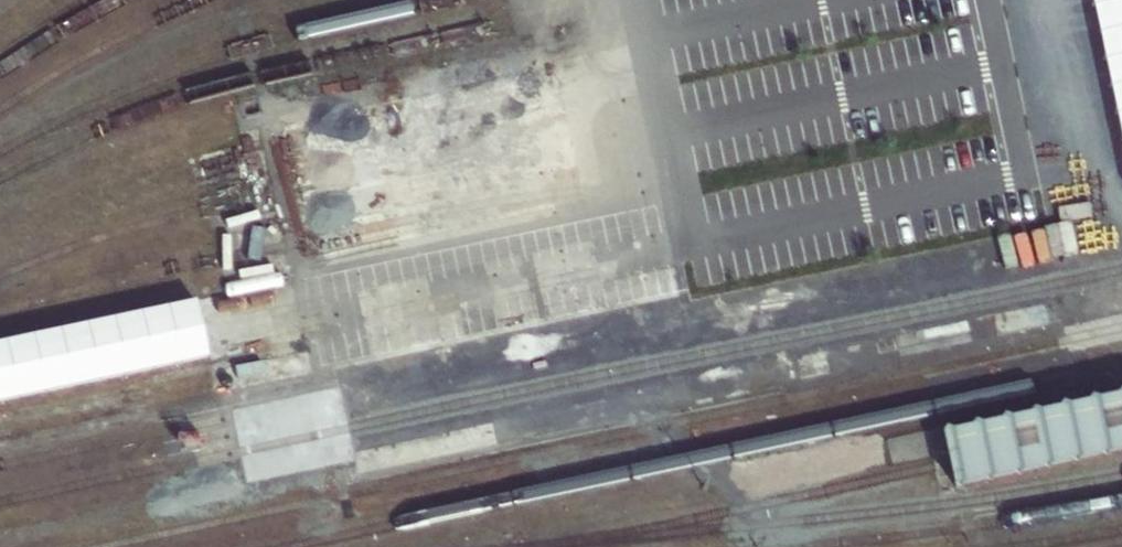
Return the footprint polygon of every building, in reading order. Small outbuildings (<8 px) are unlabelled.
[(521,258),(487,264),(498,327),(519,323),(521,335),(533,333),(521,258)] [(572,260),(538,262),(541,303),(574,301),(572,260)] [(940,415),(950,463),(952,474),(957,473),(1121,439),(1121,377),(940,415)]
